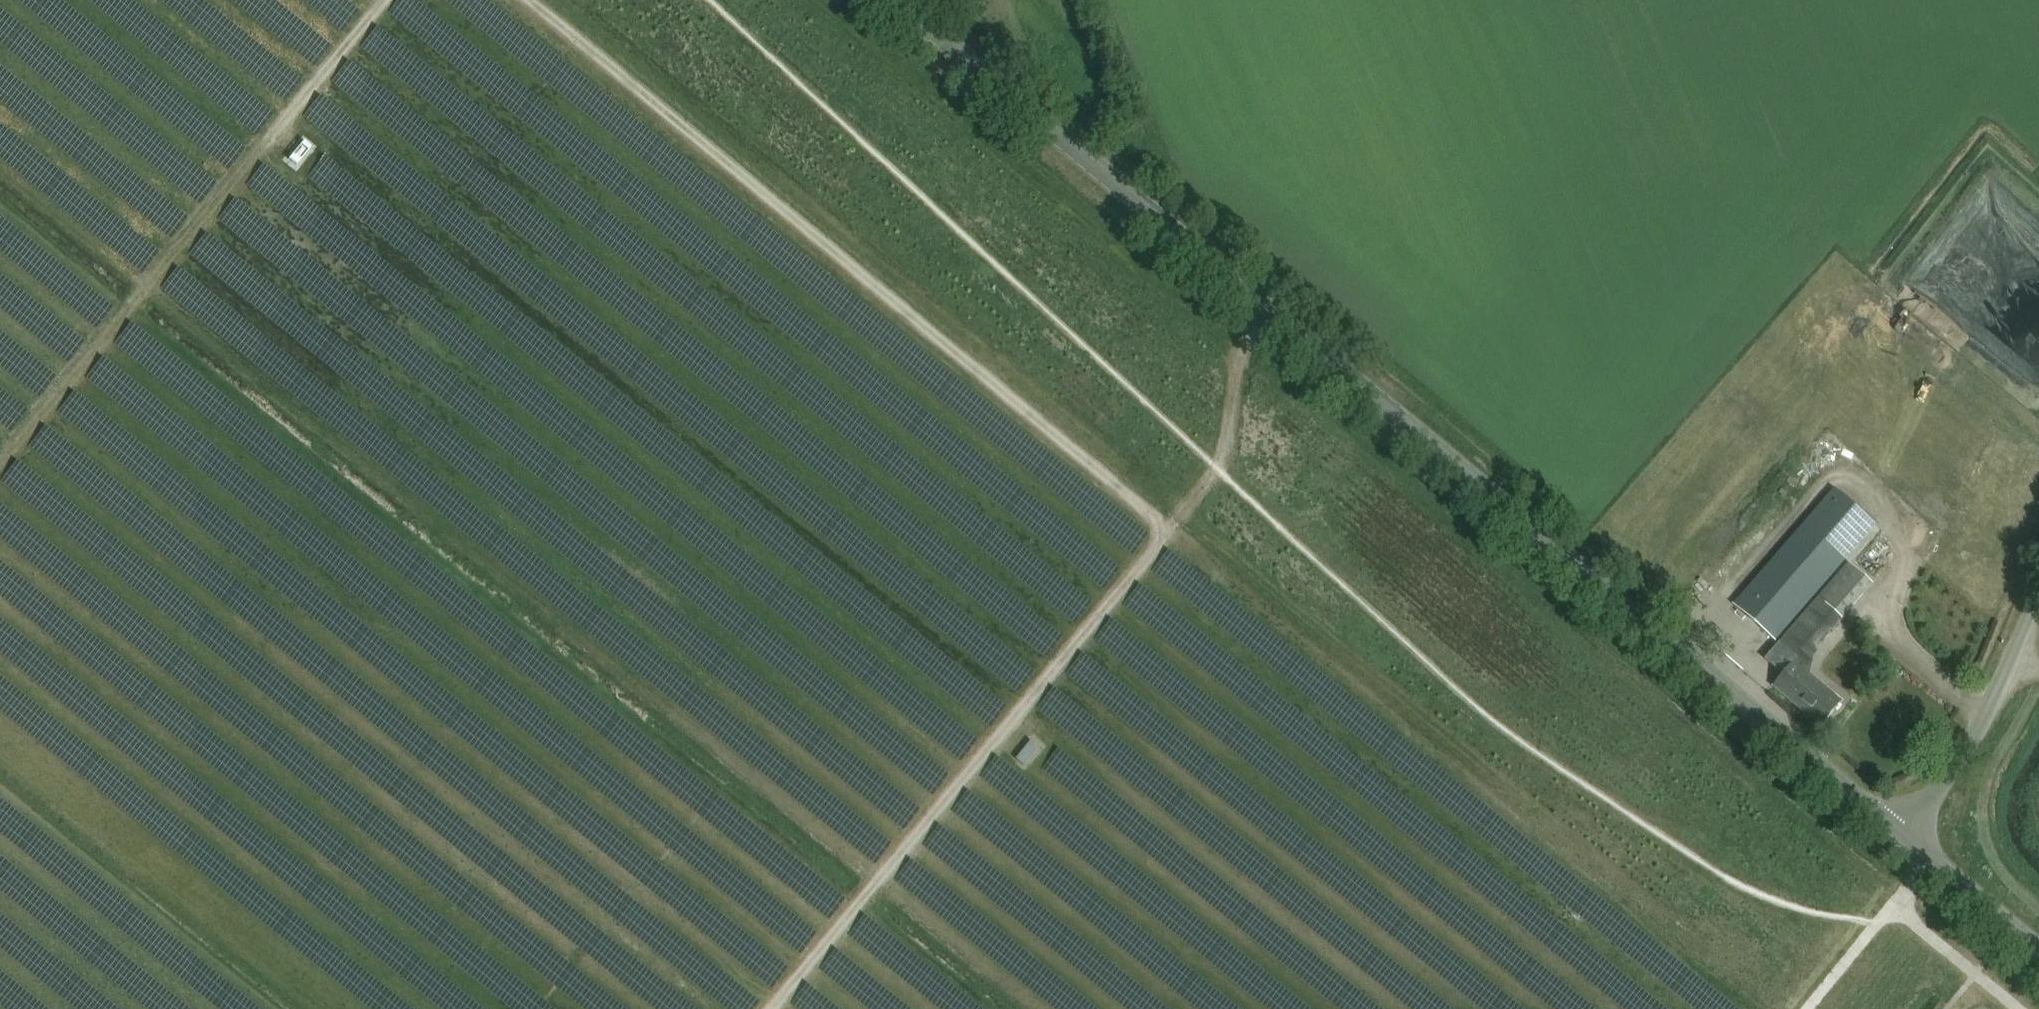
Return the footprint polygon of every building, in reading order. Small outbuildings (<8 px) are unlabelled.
[(1834,491),(1734,605),(1775,641),(1875,526),(1834,491)] [(1843,618),(1872,584),(1849,564),(1819,598),(1843,618)] [(1842,702),(1804,670),(1811,662),(1799,651),(1795,656),(1798,659),(1775,686),(1817,721),(1820,718),(1826,722),(1842,702)]
